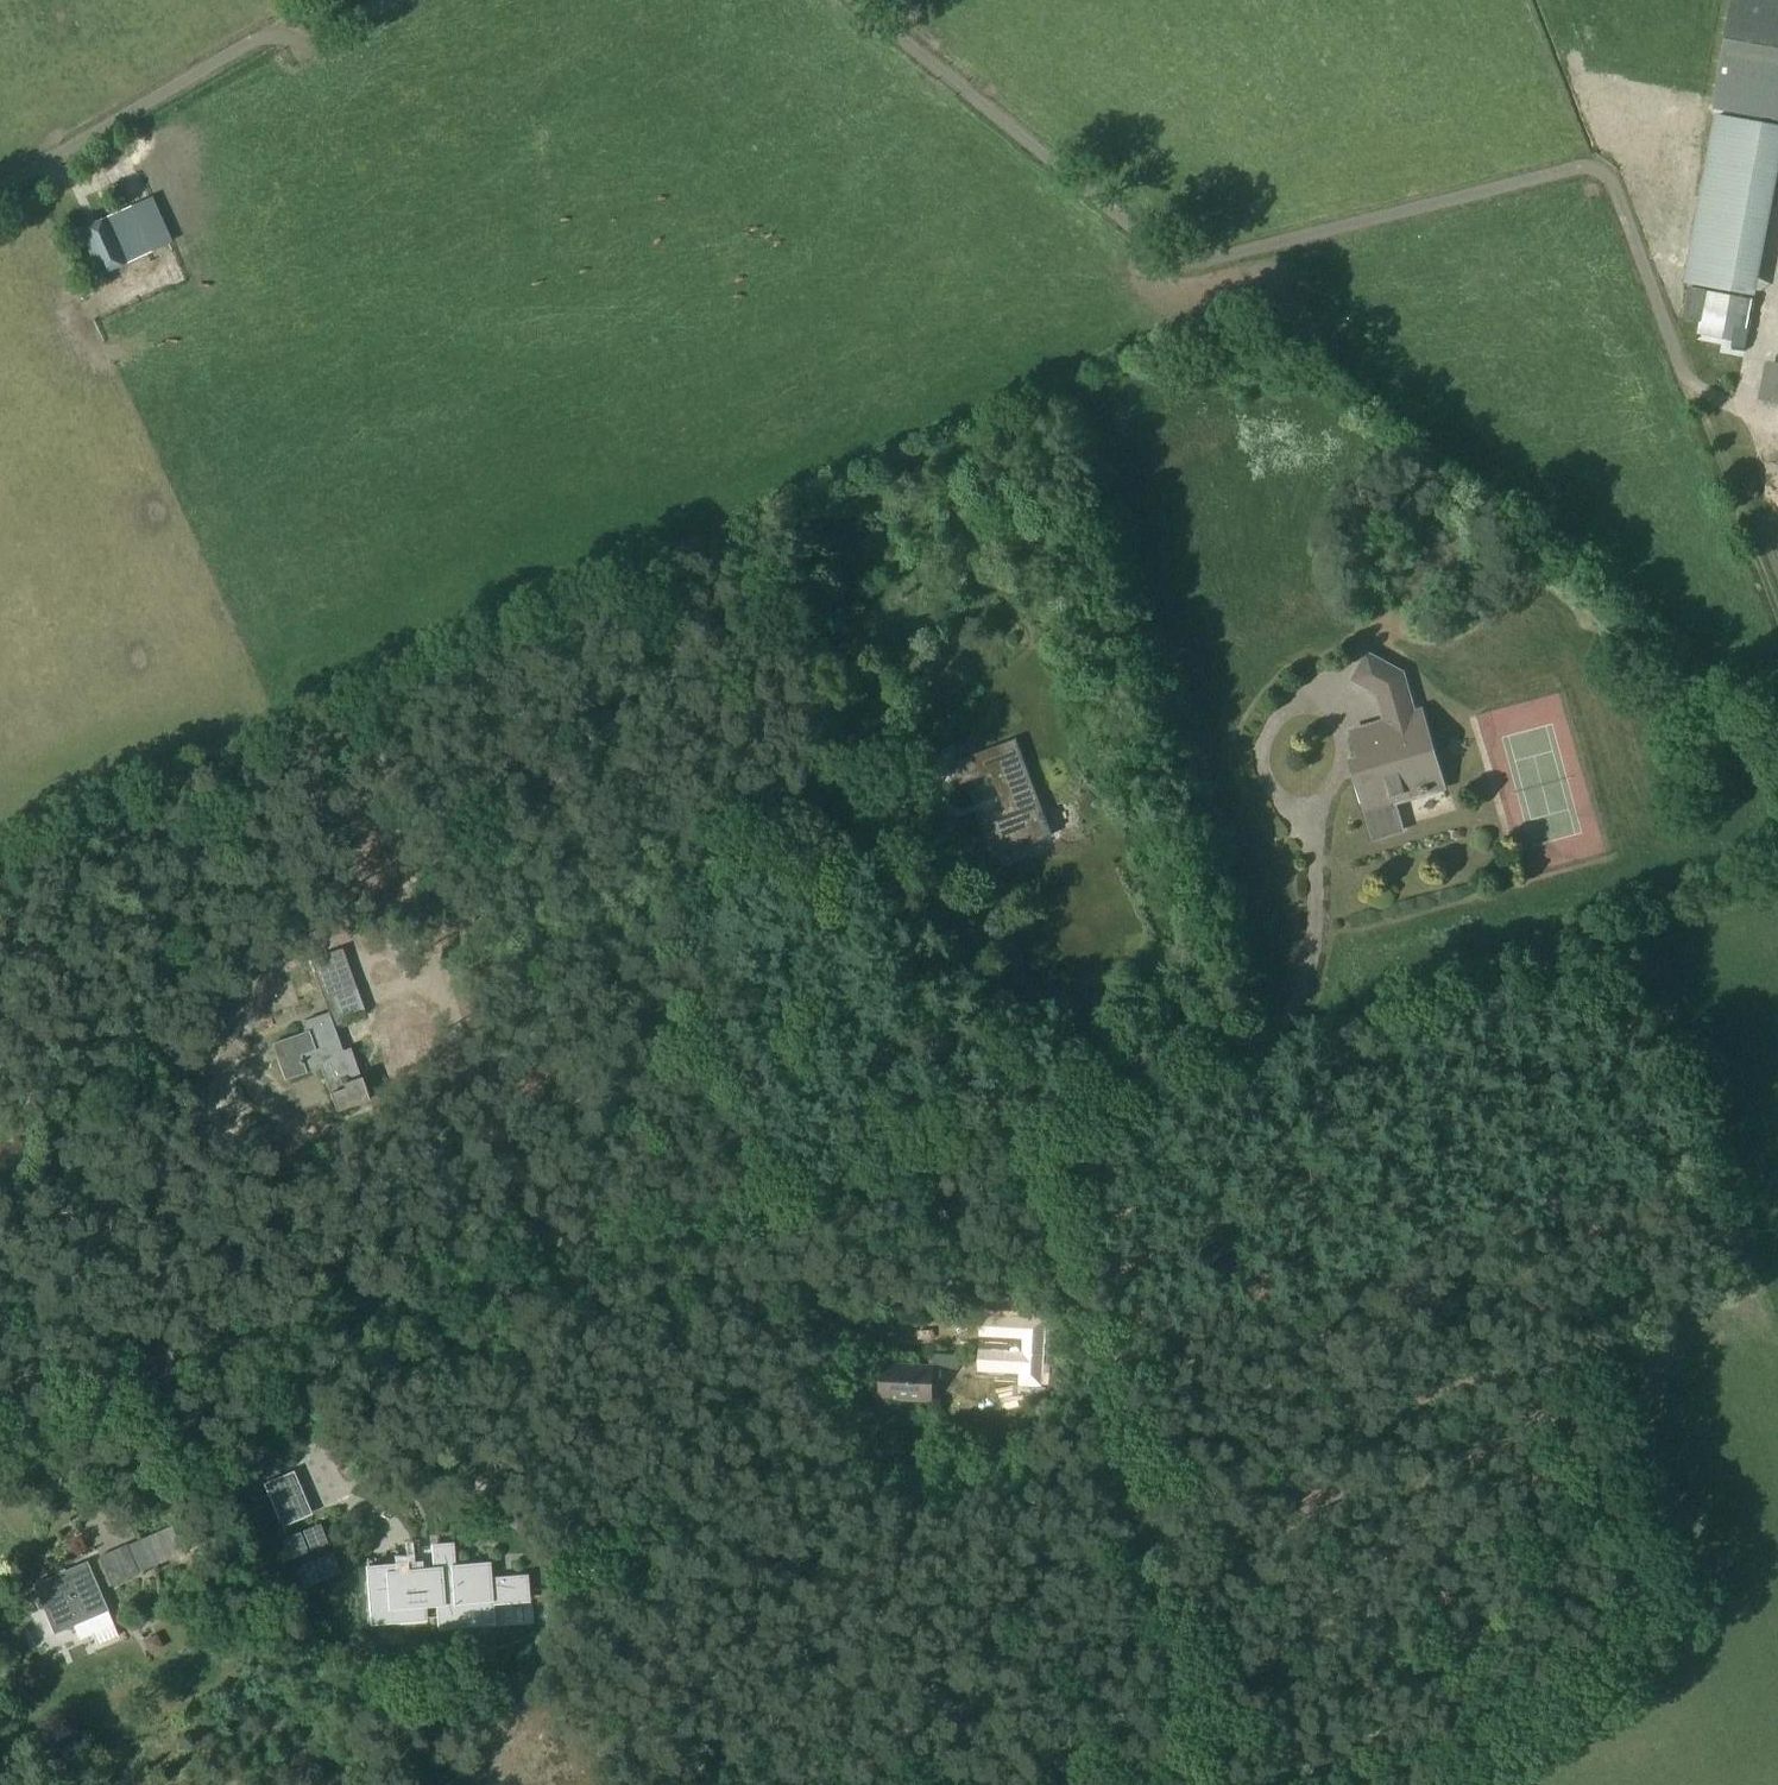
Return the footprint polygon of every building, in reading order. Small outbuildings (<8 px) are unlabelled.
[(1721,97),(1777,107),(1777,0),(1738,0),(1721,97)] [(1693,284),(1757,295),(1777,171),(1777,107),(1721,97),(1693,284)] [(173,239),(152,192),(76,226),(97,273),(173,239)] [(1703,293),(1698,325),(1745,332),(1743,348),(1757,350),(1764,301),(1703,293)] [(1366,653),(1349,683),(1375,697),(1382,722),(1352,731),(1364,769),(1355,772),(1375,838),(1403,830),(1395,802),(1446,787),(1436,754),(1431,756),(1418,711),(1416,712),(1404,672),(1366,653)] [(1015,741),(954,766),(960,784),(993,770),(1007,805),(979,816),(995,854),(1051,832),(1015,741)] [(1052,842),(1019,857),(1024,868),(1057,854),(1052,842)] [(342,1022),(373,1015),(367,989),(336,996),(342,1022)] [(317,1034),(284,1045),(297,1082),(327,1072),(331,1086),(363,1075),(343,1014),(313,1024),(317,1034)] [(336,1096),(339,1112),(378,1104),(374,1081),(353,1085),(355,1093),(336,1096)] [(982,1304),(977,1373),(1018,1376),(1018,1386),(1054,1387),(1055,1365),(1043,1364),(1046,1320),(1039,1319),(1039,1307),(982,1304)] [(883,1366),(882,1399),(932,1402),(933,1369),(883,1366)] [(127,1546),(99,1557),(112,1586),(139,1574),(127,1546)] [(421,1562),(364,1566),(368,1625),(423,1621),(422,1609),(433,1608),(435,1634),(493,1630),(491,1606),(529,1603),(526,1579),(489,1582),(489,1566),(454,1568),(452,1546),(432,1548),(434,1568),(421,1569),(421,1562)] [(87,1563),(34,1586),(54,1634),(107,1611),(87,1563)]
